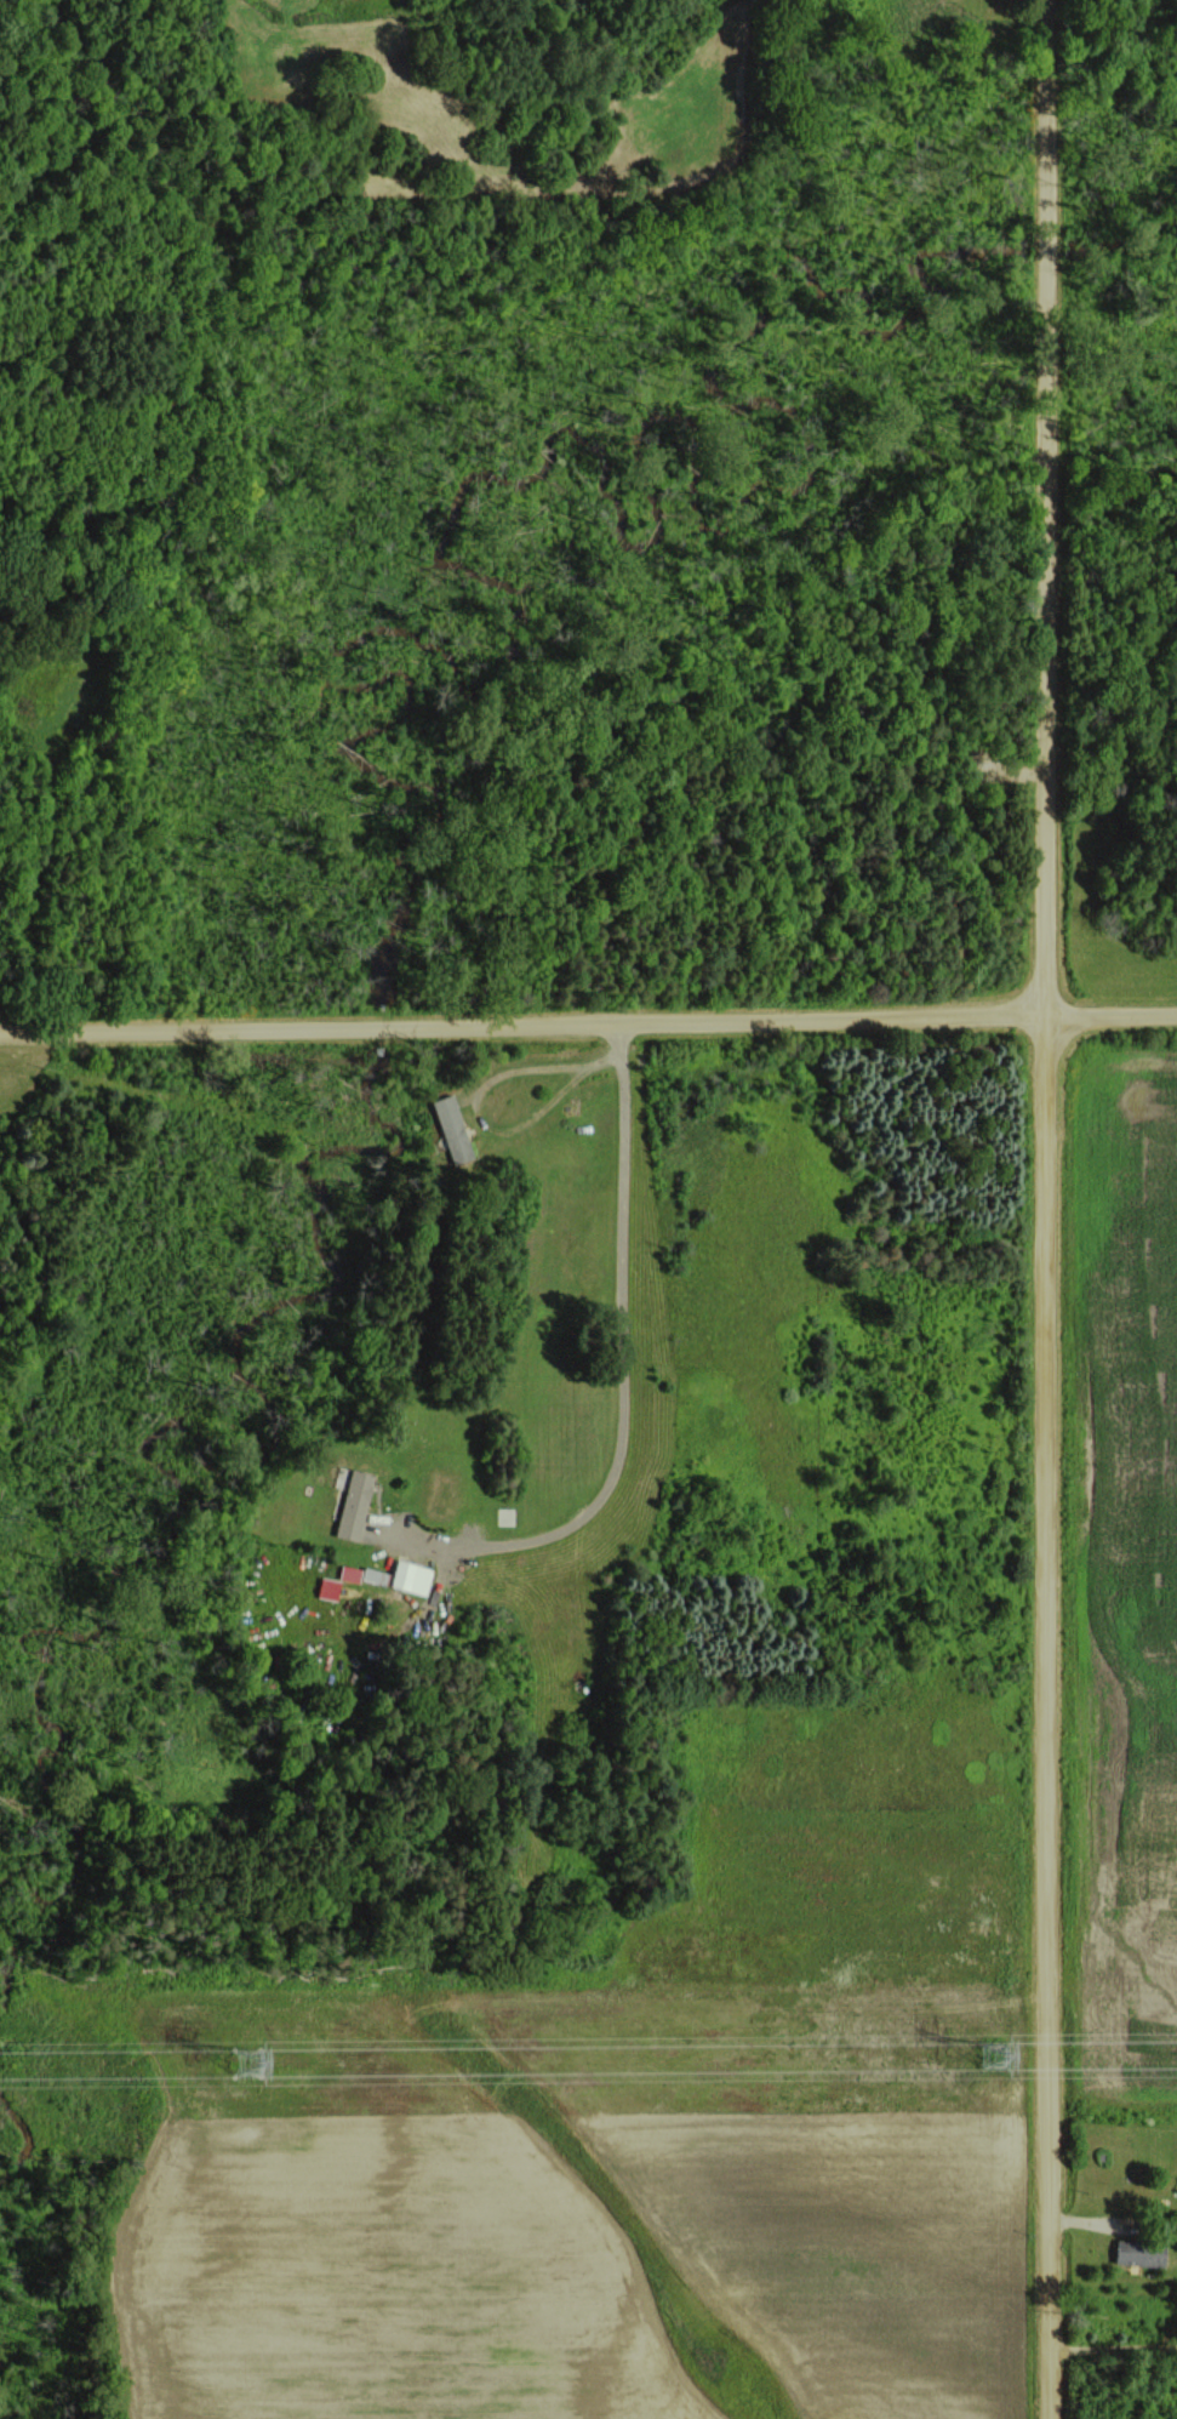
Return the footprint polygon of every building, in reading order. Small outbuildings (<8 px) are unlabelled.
[(432,1101),(454,1163),(475,1156),(452,1094),(432,1101)] [(374,1474),(351,1469),(336,1536),(359,1541),(374,1474)] [(433,1568),(398,1559),(391,1586),(426,1596),(433,1568)] [(361,1569),(343,1565),(340,1579),(358,1583),(361,1569)] [(385,1585),(388,1573),(364,1566),(361,1578),(385,1585)] [(341,1580),(322,1577),(318,1597),(338,1600),(341,1580)] [(1115,2263),(1163,2268),(1166,2243),(1118,2239),(1115,2263)]
